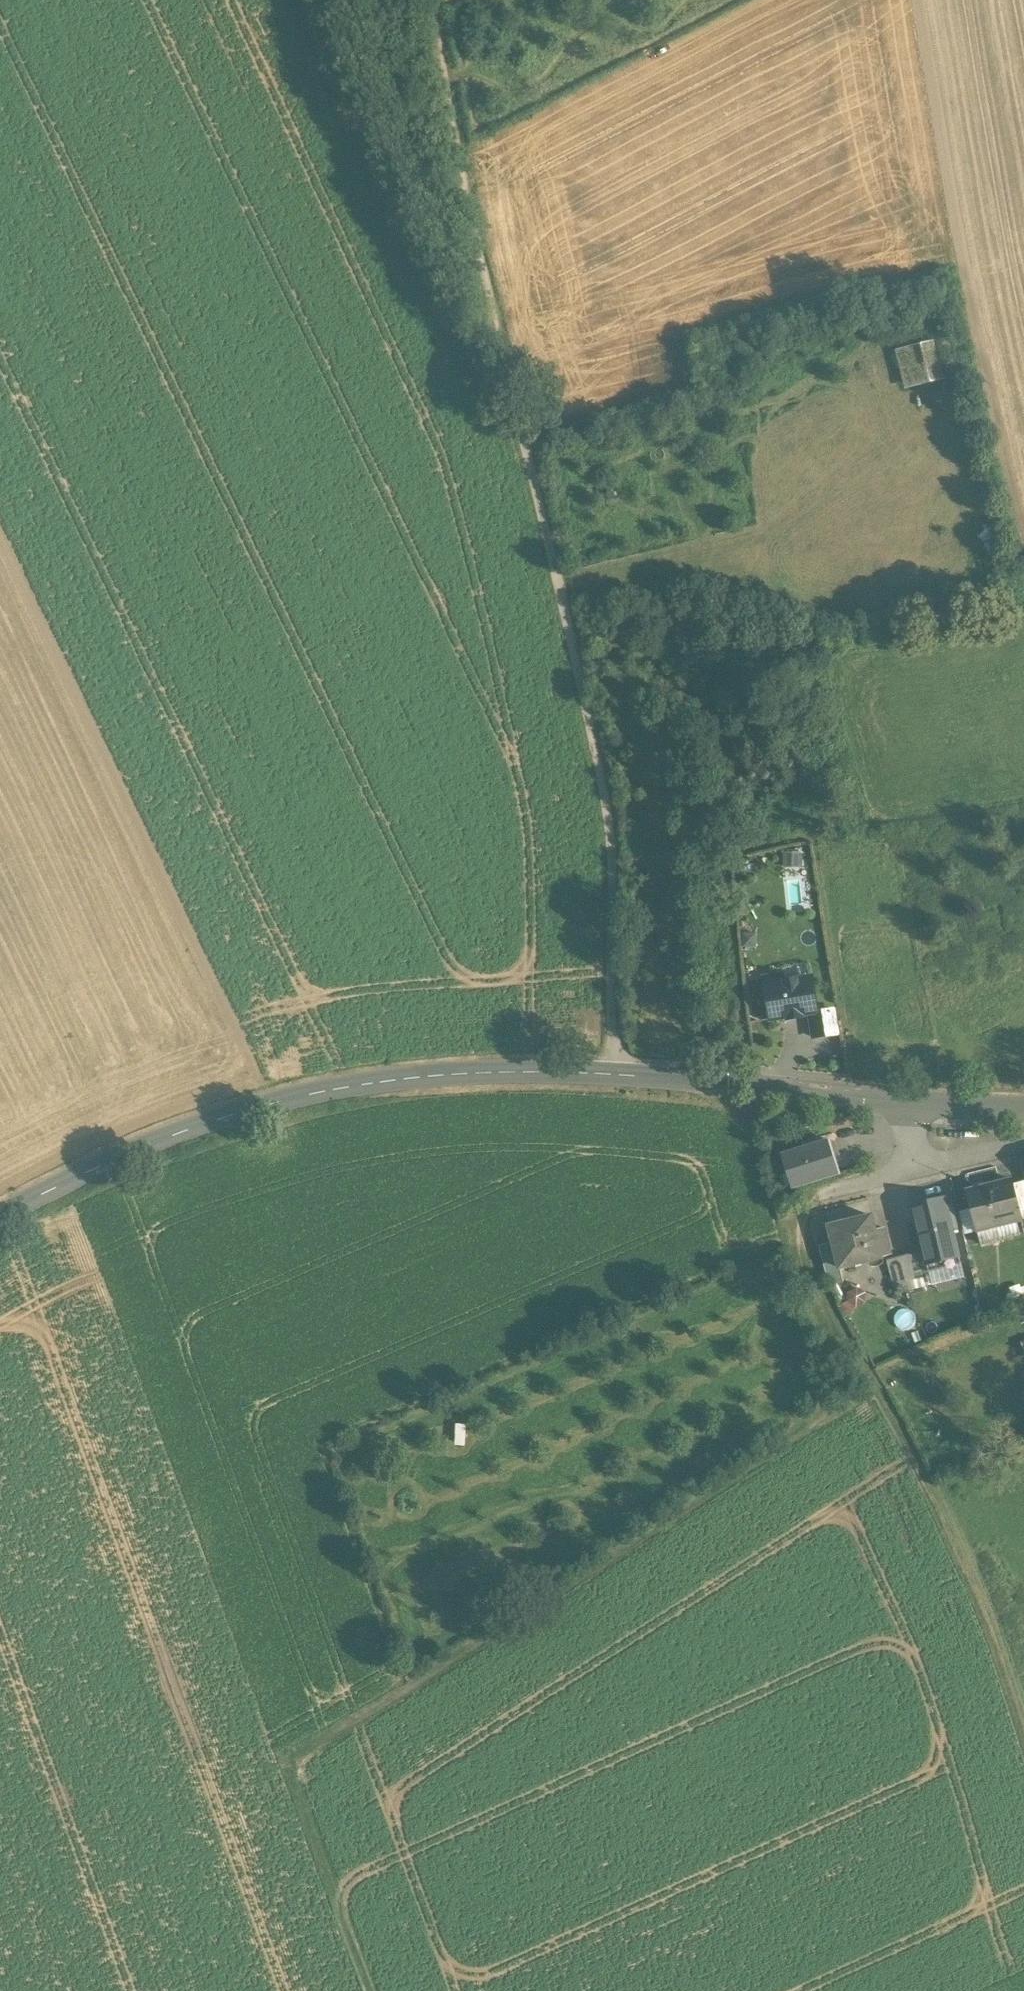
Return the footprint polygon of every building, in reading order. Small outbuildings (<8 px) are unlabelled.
[(809,978),(783,983),(782,977),(763,980),(767,1004),(769,1004),(772,1021),(810,1015),(817,1013),(814,995),(811,995),(809,978)] [(817,1013),(810,1015),(813,1039),(837,1035),(833,1011),(817,1013)] [(829,1142),(782,1157),(793,1190),(839,1176),(829,1142)] [(1012,1180),(968,1191),(978,1231),(979,1230),(983,1243),(1021,1233),(1018,1220),(1023,1219),(1014,1184),(1012,1180)] [(1014,1184),(1023,1219),(1023,1182),(1014,1184)] [(946,1210),(944,1200),(913,1207),(923,1252),(929,1276),(942,1273),(944,1280),(962,1276),(951,1232),(957,1231),(952,1209),(946,1210)] [(871,1218),(830,1228),(833,1243),(840,1269),(887,1257),(889,1252),(883,1230),(875,1233),(871,1218)] [(833,1243),(820,1247),(827,1272),(840,1269),(833,1243)] [(929,1276),(923,1252),(901,1257),(906,1282),(909,1291),(922,1288),(924,1297),(933,1295),(931,1283),(929,1276)] [(901,1257),(883,1262),(890,1287),(900,1284),(902,1293),(909,1291),(906,1282),(901,1257)] [(931,1283),(944,1280),(942,1273),(929,1276),(931,1283)] [(461,1443),(462,1424),(452,1424),(452,1443),(461,1443)]
